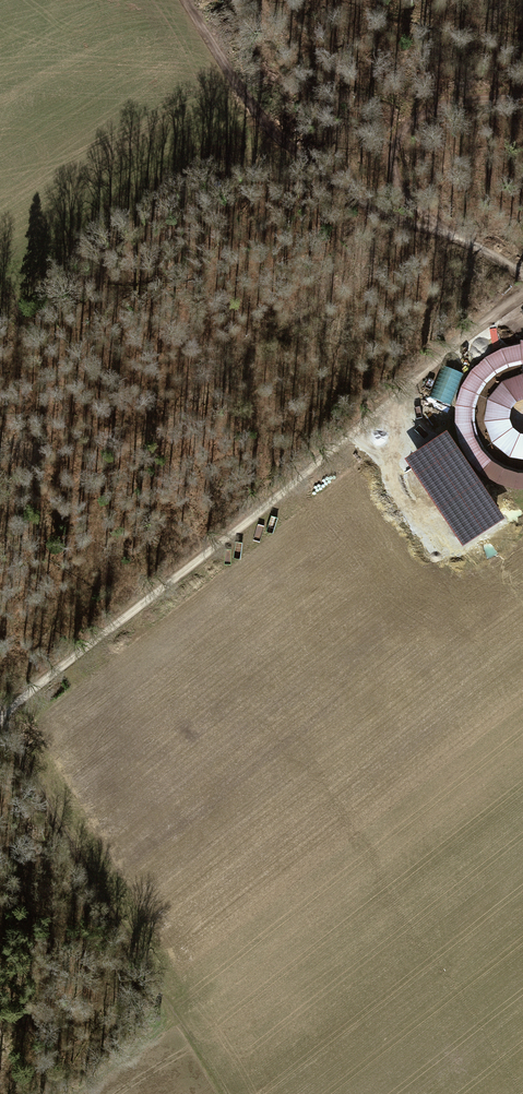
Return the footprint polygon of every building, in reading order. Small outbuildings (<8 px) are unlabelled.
[(515,346),(487,359),(465,387),(457,424),(469,459),(498,484),(522,491),(522,345),(515,346)]
